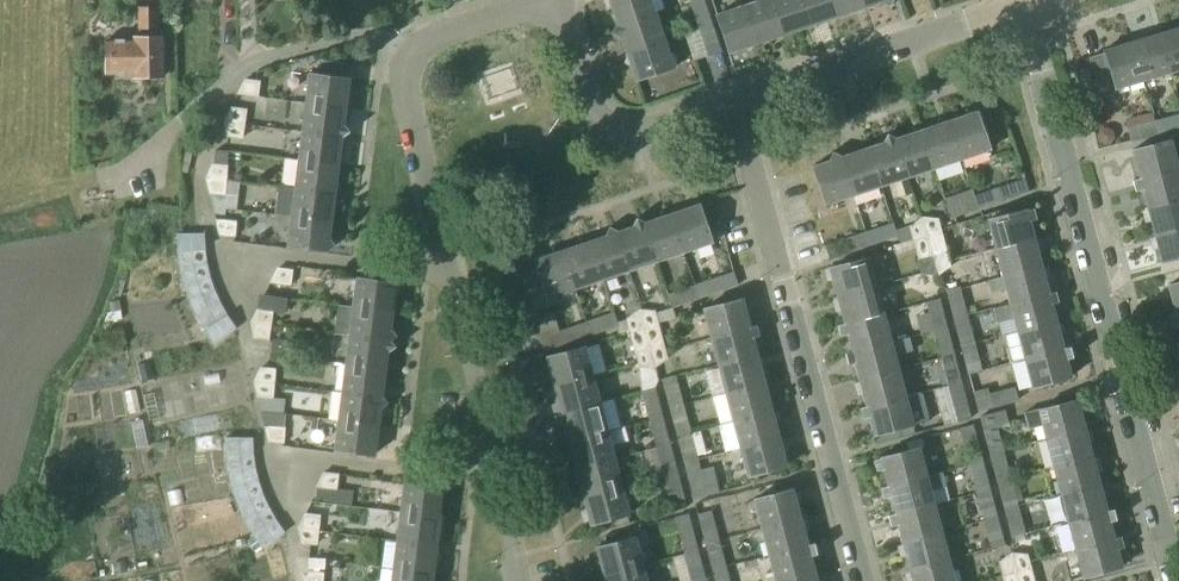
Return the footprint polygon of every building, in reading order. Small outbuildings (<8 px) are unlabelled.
[(655,12),(651,0),(608,0),(616,24),(615,25),(655,12)] [(704,0),(691,0),(688,1),(689,2),(697,28),(712,23),(704,0)] [(783,34),(772,0),(756,0),(743,4),(756,42),(783,34)] [(811,25),(802,0),(772,0),(783,34),(811,25)] [(838,16),(833,0),(802,0),(811,25),(838,16)] [(865,7),(863,0),(833,0),(838,16),(865,7)] [(728,52),(756,42),(743,4),(715,13),(728,52)] [(106,36),(106,74),(132,74),(132,76),(163,75),(163,36),(158,36),(157,7),(137,7),(137,36),(133,37),(106,36)] [(625,52),(664,39),(655,12),(615,25),(611,34),(621,39),(625,52)] [(712,23),(697,28),(707,57),(722,52),(712,23)] [(1178,70),(1178,28),(1160,34),(1171,72),(1178,70)] [(1160,34),(1132,43),(1143,81),(1171,72),(1160,34)] [(635,79),(673,67),(664,39),(625,52),(635,79)] [(1104,53),(1090,57),(1099,86),(1113,82),(1115,89),(1143,81),(1132,43),(1104,51),(1104,53)] [(343,78),(345,63),(319,60),(317,75),(309,74),(305,103),(345,108),(348,79),(343,78)] [(258,97),(260,81),(244,79),(236,94),(258,97)] [(343,123),(345,108),(305,103),(301,132),(343,137),(349,132),(343,123)] [(223,122),(244,124),(246,109),(230,107),(223,121),(223,122)] [(948,121),(961,160),(989,150),(976,112),(948,121)] [(1141,116),(1148,138),(1178,129),(1178,128),(1175,115),(1155,120),(1153,113),(1141,116)] [(1130,142),(1148,138),(1141,116),(1125,121),(1130,142)] [(934,168),(961,160),(948,121),(921,130),(934,168)] [(244,124),(223,122),(226,137),(242,140),(244,124)] [(907,177),(934,168),(921,130),(897,138),(894,137),(907,177)] [(341,139),(343,137),(301,132),(298,160),(337,165),(341,139)] [(881,143),(867,148),(880,186),(907,177),(894,137),(887,133),(881,143)] [(1139,178),(1178,168),(1171,140),(1132,150),(1139,178)] [(852,195),(880,186),(867,148),(842,156),(839,155),(852,195)] [(204,179),(226,180),(227,165),(228,151),(214,150),(213,164),(211,164),(204,179)] [(852,195),(839,155),(833,152),(828,161),(812,166),(824,205),(852,195)] [(334,193),(337,165),(298,160),(294,188),(334,193)] [(1178,197),(1178,169),(1178,168),(1139,178),(1132,180),(1135,192),(1142,190),(1146,206),(1178,197)] [(973,195),(978,210),(1029,193),(1024,178),(974,195),(973,195)] [(226,180),(204,179),(209,195),(225,195),(226,180)] [(334,193),(294,188),(277,186),(275,214),(290,216),(330,221),(334,193)] [(951,219),(978,210),(973,195),(974,195),(972,189),(944,198),(951,219)] [(1178,227),(1178,197),(1146,206),(1154,233),(1178,227)] [(670,214),(683,253),(711,243),(698,204),(670,214)] [(1034,238),(1029,221),(1036,219),(1033,208),(988,220),(995,248),(1034,238)] [(656,262),(683,253),(670,214),(645,222),(642,221),(656,262)] [(328,237),(330,221),(290,216),(286,246),(326,252),(335,246),(328,237)] [(656,262),(642,221),(636,217),(631,227),(618,232),(615,230),(630,271),(656,262)] [(912,240),(927,237),(928,237),(921,217),(908,226),(896,230),(895,231),(897,237),(899,244),(912,239),(912,240)] [(921,217),(928,237),(942,233),(938,218),(921,217)] [(235,238),(236,221),(215,219),(218,236),(235,238)] [(893,222),(864,232),(869,247),(897,237),(895,231),(896,230),(893,222)] [(630,271),(615,230),(609,227),(604,237),(589,242),(603,281),(630,271)] [(1154,233),(1161,261),(1177,257),(1178,265),(1178,227),(1154,233)] [(842,255),(869,247),(864,232),(838,241),(842,255)] [(177,254),(204,251),(204,249),(204,234),(176,233),(176,251),(177,254)] [(932,256),(947,252),(942,233),(928,237),(927,237),(932,256)] [(917,259),(932,256),(927,237),(912,240),(917,259)] [(1003,276),(1041,266),(1034,238),(995,248),(1002,276),(1003,276)] [(829,260),(838,256),(833,241),(824,245),(829,260)] [(576,290),(603,281),(589,242),(562,251),(576,290)] [(179,268),(207,264),(204,251),(177,254),(179,268)] [(548,300),(576,290),(562,251),(535,261),(548,300)] [(836,296),(875,286),(872,273),(877,272),(885,256),(876,251),(866,254),(867,258),(829,268),(836,296)] [(932,256),(937,275),(937,276),(938,276),(951,267),(947,252),(932,256)] [(937,276),(937,275),(932,256),(917,259),(921,274),(937,276)] [(183,285),(210,277),(207,264),(179,268),(183,285)] [(1010,304),(1055,292),(1055,291),(1048,293),(1041,266),(1003,276),(1002,276),(987,280),(990,293),(1006,289),(1010,303),(1010,304)] [(290,286),(292,270),(276,268),(268,283),(290,286)] [(733,271),(694,285),(699,299),(738,286),(733,271)] [(188,301),(214,291),(210,277),(183,285),(188,301)] [(392,312),(395,283),(355,278),(352,307),(392,312)] [(1178,312),(1178,282),(1168,285),(1175,313),(1178,312)] [(699,299),(694,285),(666,294),(671,309),(699,299)] [(843,324),(882,314),(875,286),(836,296),(843,324)] [(952,318),(967,314),(960,286),(945,291),(952,318)] [(196,317),(220,303),(214,291),(188,301),(195,316),(196,317)] [(1017,331),(1056,321),(1051,304),(1058,302),(1055,292),(1010,304),(1010,303),(993,308),(997,323),(1014,318),(1017,331)] [(709,337),(749,327),(741,298),(702,308),(709,337)] [(932,330),(947,326),(940,298),(925,302),(932,330)] [(118,302),(109,303),(110,312),(105,312),(103,320),(120,318),(118,302)] [(204,331),(227,315),(220,303),(196,317),(202,328),(204,331)] [(392,312),(352,307),(337,306),(334,334),(348,335),(348,336),(390,341),(397,337),(390,328),(392,312)] [(249,323),(270,326),(273,311),(256,308),(249,323)] [(629,333),(645,328),(640,309),(638,309),(625,318),(629,333)] [(654,311),(640,309),(645,328),(658,325),(654,311)] [(587,321),(592,336),(618,327),(613,312),(587,321)] [(1175,313),(1168,315),(1171,326),(1178,325),(1178,329),(1178,312),(1175,313)] [(851,351),(889,341),(882,314),(843,324),(837,325),(840,337),(846,335),(851,351)] [(960,346),(974,342),(967,314),(952,318),(960,346)] [(214,346),(236,329),(227,315),(204,331),(214,346)] [(592,336),(587,321),(559,330),(558,328),(540,334),(546,351),(592,336)] [(1024,359),(1070,347),(1070,346),(1063,348),(1056,321),(1017,331),(1024,359)] [(268,341),(270,326),(249,323),(252,339),(268,341)] [(650,347),(663,343),(658,325),(645,328),(650,347)] [(749,327),(709,337),(709,338),(716,365),(717,366),(756,355),(756,354),(752,338),(751,336),(757,335),(755,325),(749,327)] [(940,358),(954,354),(947,326),(932,330),(940,358)] [(629,333),(634,351),(650,347),(645,328),(629,333)] [(390,341),(348,336),(344,364),(384,369),(386,353),(395,347),(390,341)] [(858,379),(897,369),(894,356),(912,351),(911,344),(914,343),(912,336),(890,342),(889,341),(851,351),(844,353),(847,364),(854,363),(858,379)] [(967,376),(982,371),(974,342),(960,346),(967,376)] [(650,347),(656,369),(658,366),(667,359),(663,343),(650,347)] [(601,379),(616,376),(608,345),(594,349),(601,379)] [(553,386),(593,375),(585,347),(546,357),(553,386)] [(650,347),(634,351),(638,367),(654,369),(656,369),(650,347)] [(1070,347),(1024,359),(1032,387),(1070,377),(1066,360),(1073,357),(1070,347)] [(947,385),(962,381),(954,354),(940,358),(947,385)] [(756,355),(717,366),(724,392),(763,382),(756,355)] [(381,395),(384,369),(344,364),(341,393),(383,398),(381,395)] [(259,367),(252,382),(274,384),(275,369),(259,367)] [(904,397),(904,396),(897,369),(858,379),(865,407),(904,397)] [(553,415),(600,403),(593,375),(553,386),(558,402),(550,404),(553,415)] [(683,403),(675,375),(661,379),(661,381),(668,407),(683,403)] [(962,381),(947,385),(947,386),(957,422),(971,418),(962,381)] [(274,384),(252,382),(256,398),(257,398),(260,412),(283,414),(285,399),(273,398),(274,384)] [(731,420),(770,410),(763,382),(724,392),(731,420)] [(648,420),(663,416),(655,387),(640,390),(648,420)] [(1018,400),(1015,387),(999,391),(988,394),(986,388),(972,392),(977,411),(1018,400)] [(904,397),(865,407),(859,408),(862,419),(868,418),(873,435),(929,421),(921,392),(904,396),(904,397)] [(388,404),(383,398),(341,393),(337,421),(377,427),(379,410),(388,404)] [(615,433),(630,431),(625,400),(610,403),(615,433)] [(1045,439),(1084,429),(1077,400),(1037,410),(1037,409),(1023,412),(1028,429),(1041,426),(1045,439)] [(568,441),(608,431),(600,403),(553,415),(556,426),(564,424),(568,441)] [(668,407),(675,434),(690,431),(683,403),(668,407)] [(738,448),(778,437),(770,410),(731,420),(738,448)] [(1003,450),(997,428),(1009,425),(1005,410),(978,417),(988,454),(1003,450)] [(670,444),(663,416),(648,420),(656,448),(670,444)] [(373,456),(377,427),(337,421),(333,451),(373,456)] [(968,465),(983,461),(973,424),(958,428),(968,465)] [(283,444),(285,428),(263,426),(267,443),(283,444)] [(1052,467),(1091,456),(1084,429),(1045,439),(1052,467)] [(576,469),(615,458),(608,431),(568,441),(576,469)] [(697,458),(690,431),(675,434),(683,462),(697,458)] [(225,457),(253,455),(252,438),(224,437),(225,457)] [(778,437),(738,448),(745,476),(785,466),(778,437)] [(656,448),(663,475),(677,471),(670,444),(656,448)] [(886,486),(925,476),(918,448),(879,458),(879,459),(873,460),(876,472),(882,470),(886,486)] [(995,482),(1010,478),(1003,450),(988,454),(995,482)] [(227,473),(255,468),(255,467),(253,455),(225,457),(227,472),(227,473)] [(1059,494),(1099,484),(1091,456),(1052,467),(1059,494)] [(583,497),(623,486),(615,458),(576,469),(583,497)] [(697,458),(683,462),(693,499),(707,495),(697,458)] [(975,493),(990,489),(983,461),(968,465),(975,493)] [(231,490),(258,482),(258,481),(255,468),(227,473),(231,489),(231,490)] [(685,499),(677,471),(663,475),(670,503),(685,499)] [(894,514),(933,504),(929,492),(946,487),(942,471),(925,476),(886,486),(880,488),(883,499),(889,498),(894,514)] [(336,490),(338,474),(322,472),(314,488),(336,490)] [(1010,478),(995,482),(1010,537),(1025,534),(1020,516),(1018,505),(1010,478)] [(236,505),(263,495),(262,494),(258,482),(231,490),(236,505)] [(220,497),(218,483),(187,487),(190,502),(220,497)] [(439,517),(443,488),(403,483),(400,512),(439,517)] [(1106,512),(1113,509),(1106,511),(1099,484),(1059,494),(1067,522),(1106,512)] [(623,486),(583,497),(591,525),(630,514),(623,486)] [(759,528),(799,518),(791,489),(752,500),(759,528)] [(983,520),(997,516),(990,489),(975,493),(983,520)] [(243,520),(269,508),(268,507),(263,495),(236,505),(243,520)] [(901,542),(940,532),(933,504),(894,514),(887,516),(890,527),(896,525),(901,542)] [(252,535),(275,520),(269,508),(243,520),(252,535)] [(1074,550),(1121,537),(1120,537),(1113,538),(1109,522),(1116,520),(1113,509),(1106,512),(1067,522),(1074,550)] [(185,515),(190,531),(205,526),(200,510),(185,515)] [(704,543),(719,539),(711,510),(696,514),(704,543)] [(436,546),(439,517),(400,512),(396,541),(436,546)] [(304,513),(297,528),(318,530),(320,515),(304,513)] [(990,549),(1005,545),(997,516),(983,520),(990,549)] [(806,545),(799,518),(759,528),(766,556),(806,545)] [(262,550),(284,532),(275,520),(252,535),(253,537),(260,546),(262,550)] [(683,554),(698,550),(691,522),(676,526),(683,554)] [(316,545),(318,530),(297,528),(300,544),(316,545)] [(908,570),(947,559),(940,532),(901,542),(908,570)] [(604,575),(643,565),(636,536),(596,547),(604,575)] [(260,546),(253,537),(246,542),(253,551),(260,546)] [(1121,537),(1074,550),(1081,578),(1121,568),(1116,550),(1123,548),(1121,537)] [(726,567),(719,539),(704,543),(711,571),(726,567)] [(432,574),(436,546),(396,541),(393,569),(432,574)] [(813,573),(809,556),(816,554),(814,543),(806,545),(766,556),(773,580),(783,580),(813,573)] [(175,563),(171,549),(160,551),(163,566),(175,563)] [(698,550),(683,554),(691,580),(693,580),(706,578),(698,550)] [(1011,552),(1010,553),(1016,573),(1029,569),(1027,562),(1029,561),(1027,554),(1011,552)] [(1001,577),(1016,573),(1010,553),(997,562),(1001,577)] [(947,559),(908,570),(911,580),(953,580),(947,559)] [(1016,573),(1018,580),(1034,580),(1029,561),(1027,562),(1029,569),(1016,573)] [(643,565),(604,575),(605,580),(648,580),(643,565)] [(726,567),(711,571),(714,580),(730,580),(726,567)] [(432,574),(393,569),(391,580),(431,580),(432,574)] [(302,580),(322,580),(323,573),(307,571),(302,580)] [(1016,573),(1001,577),(1002,580),(1018,580),(1016,573)]
